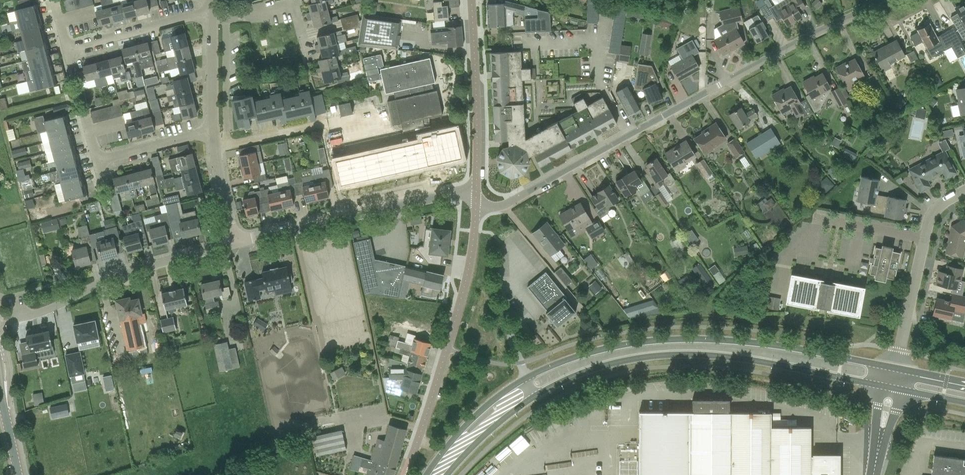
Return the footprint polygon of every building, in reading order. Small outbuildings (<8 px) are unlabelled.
[(15,10),(18,21),(40,15),(37,5),(39,5),(38,4),(35,5),(33,0),(22,0),(18,1),(20,9),(15,10)] [(67,0),(66,0),(61,1),(64,13),(70,11),(67,0)] [(70,11),(76,9),(73,0),(67,0),(70,11)] [(80,0),(73,0),(76,9),(82,8),(80,0)] [(107,0),(103,0),(101,1),(102,4),(94,6),(96,12),(100,25),(112,22),(107,0)] [(112,22),(125,18),(120,1),(114,3),(113,0),(107,0),(112,22)] [(125,18),(137,15),(133,0),(127,0),(128,3),(122,5),(121,1),(120,1),(125,18)] [(137,15),(150,12),(147,0),(133,0),(137,15)] [(328,11),(327,5),(334,3),(333,0),(327,0),(313,4),(313,3),(308,4),(310,12),(306,13),(307,17),(328,11)] [(369,0),(367,13),(376,15),(377,9),(378,2),(369,0)] [(433,2),(435,20),(449,19),(448,6),(450,5),(451,8),(459,7),(459,0),(441,0),(441,1),(433,2)] [(768,9),(766,4),(765,5),(762,0),(757,3),(760,8),(768,21),(774,17),(768,9)] [(772,7),(768,0),(766,0),(764,1),(769,9),(772,7)] [(805,8),(801,0),(783,0),(769,9),(776,21),(782,18),(787,25),(801,17),(798,12),(805,8)] [(812,4),(816,9),(821,4),(818,0),(816,0),(812,4)] [(488,5),(487,5),(488,27),(512,26),(513,26),(513,14),(513,12),(523,14),(526,19),(526,32),(551,31),(550,12),(537,9),(525,6),(505,1),(505,4),(488,5)] [(955,9),(964,23),(964,3),(955,9)] [(723,55),(744,43),(736,29),(737,28),(736,22),(743,20),(739,7),(719,12),(722,25),(716,28),(721,36),(715,40),(723,55)] [(626,17),(634,18),(635,10),(627,8),(626,17)] [(312,20),(315,27),(339,21),(337,16),(330,18),(328,11),(307,17),(308,21),(312,20)] [(342,24),(359,20),(358,14),(341,19),(342,24)] [(362,19),(361,26),(358,46),(398,50),(403,19),(363,14),(362,19)] [(18,21),(10,23),(13,32),(20,30),(44,24),(42,24),(40,15),(18,21)] [(749,29),(756,43),(768,36),(764,29),(766,29),(762,21),(761,22),(758,15),(751,18),(755,25),(749,29)] [(672,19),(658,16),(656,25),(670,28),(672,19)] [(361,26),(362,19),(359,20),(342,24),(344,31),(361,26)] [(930,23),(929,23),(930,24),(917,31),(917,30),(916,30),(917,32),(910,36),(915,45),(922,42),(931,57),(951,46),(957,58),(964,53),(964,50),(953,27),(937,36),(930,23)] [(956,28),(963,40),(964,39),(964,25),(964,23),(956,28)] [(44,24),(20,30),(23,40),(45,35),(42,25),(44,25),(44,24)] [(182,26),(174,28),(176,35),(184,33),(182,26)] [(463,45),(461,26),(447,27),(447,28),(431,29),(433,44),(448,43),(448,47),(463,45)] [(319,44),(315,46),(316,49),(337,44),(347,41),(345,34),(342,35),(341,31),(317,37),(319,44)] [(165,52),(175,50),(188,46),(185,33),(171,37),(162,39),(165,52)] [(648,55),(651,34),(642,33),(639,54),(648,55)] [(23,40),(15,42),(18,52),(21,51),(26,50),(47,45),(49,44),(49,43),(47,44),(45,35),(23,40)] [(154,54),(161,52),(157,40),(151,42),(154,54)] [(677,49),(683,60),(671,67),(679,80),(699,68),(692,56),(698,52),(692,40),(677,49)] [(904,56),(896,41),(897,43),(883,50),(882,48),(873,53),(881,68),(904,56)] [(148,43),(135,46),(142,69),(147,68),(147,67),(154,66),(151,56),(148,43)] [(337,44),(316,49),(317,53),(321,52),(323,58),(323,59),(343,54),(347,53),(357,50),(356,46),(346,48),(338,50),(337,44)] [(21,51),(20,53),(22,59),(24,61),(50,54),(47,45),(26,50),(21,51)] [(616,60),(619,61),(628,63),(630,47),(621,45),(620,55),(617,54),(616,60)] [(135,46),(123,49),(126,63),(133,61),(136,71),(137,77),(143,76),(141,69),(142,69),(135,46)] [(157,66),(157,67),(191,59),(188,46),(175,50),(176,56),(167,59),(167,58),(160,59),(162,65),(157,66)] [(397,57),(402,57),(406,58),(407,51),(403,50),(398,50),(397,57)] [(918,58),(913,50),(906,54),(911,62),(918,58)] [(523,93),(520,93),(518,63),(521,62),(521,51),(491,53),(495,140),(503,140),(503,148),(497,158),(500,171),(511,177),(523,173),(529,163),(528,157),(533,154),(527,142),(526,142),(522,141),(521,115),(524,114),(523,93)] [(24,61),(22,61),(24,71),(31,69),(31,70),(54,64),(54,63),(52,63),(50,54),(24,61)] [(321,68),(317,69),(318,73),(339,67),(337,61),(344,59),(343,54),(323,59),(319,60),(321,68)] [(381,54),(363,58),(369,82),(381,79),(380,77),(382,76),(383,80),(386,94),(386,93),(394,92),(432,83),(435,82),(435,83),(430,57),(429,58),(385,68),(381,69),(381,68),(380,68),(381,73),(379,74),(378,67),(384,66),(381,54)] [(121,57),(109,60),(114,79),(120,77),(121,82),(127,80),(127,79),(125,72),(121,57)] [(191,59),(157,67),(159,72),(180,67),(181,74),(194,71),(191,59)] [(864,76),(855,59),(844,65),(844,64),(836,68),(849,91),(861,85),(858,79),(864,76)] [(109,60),(96,63),(102,86),(115,83),(114,79),(109,60)] [(96,63),(84,67),(87,80),(94,78),(97,88),(102,86),(96,63)] [(31,69),(24,71),(27,81),(28,81),(53,75),(55,74),(53,64),(54,64),(31,70),(31,69)] [(649,103),(663,97),(656,82),(651,85),(649,79),(650,66),(638,64),(634,89),(643,91),(649,103)] [(339,67),(318,73),(319,76),(323,75),(325,83),(337,80),(338,83),(349,80),(350,80),(348,72),(340,74),(339,67)] [(521,80),(522,80),(531,79),(530,68),(522,69),(522,68),(521,68),(521,80)] [(937,73),(930,77),(935,87),(942,83),(937,73)] [(53,75),(28,81),(30,91),(36,90),(59,83),(58,83),(55,74),(53,75)] [(816,95),(828,89),(830,88),(822,74),(810,81),(809,79),(803,82),(810,94),(805,97),(814,112),(819,109),(822,105),(816,95)] [(176,88),(166,90),(168,97),(191,91),(189,83),(187,77),(183,79),(174,81),(175,84),(176,88)] [(629,88),(633,85),(629,77),(619,82),(622,88),(617,91),(622,100),(620,101),(628,115),(641,109),(629,88)] [(395,100),(388,102),(390,114),(393,124),(393,125),(398,124),(398,125),(399,126),(400,127),(401,127),(402,127),(403,131),(403,132),(425,127),(424,123),(427,123),(428,118),(435,116),(442,114),(442,115),(443,115),(437,90),(436,90),(437,90),(434,91),(432,83),(394,92),(396,100),(395,100)] [(153,86),(147,88),(150,100),(156,99),(153,86)] [(791,108),(795,116),(804,111),(791,87),(781,93),(780,91),(772,96),(782,113),(791,108)] [(964,114),(964,87),(956,90),(959,102),(958,102),(961,115),(964,114)] [(838,88),(831,92),(839,107),(841,106),(842,108),(847,105),(838,88)] [(118,95),(119,98),(120,101),(135,97),(135,96),(134,91),(118,95)] [(191,91),(168,97),(169,102),(173,101),(175,107),(180,106),(181,106),(194,103),(191,91)] [(326,112),(321,94),(315,96),(311,96),(310,93),(310,91),(300,93),(300,91),(299,92),(300,96),(291,98),(296,117),(305,115),(305,112),(309,112),(311,121),(316,119),(315,115),(326,112)] [(266,120),(276,118),(276,117),(276,115),(279,114),(282,123),(287,122),(286,119),(296,117),(291,98),(282,100),(281,93),(271,96),(270,94),(271,98),(262,100),(266,120)] [(105,103),(103,96),(94,98),(96,105),(105,103)] [(252,96),(250,96),(232,100),(237,120),(239,128),(245,127),(246,127),(251,126),(249,117),(255,116),(257,122),(266,120),(262,100),(254,102),(252,96)] [(593,102),(594,105),(567,120),(566,117),(547,127),(548,130),(527,142),(533,154),(540,165),(617,123),(603,97),(594,102),(593,102)] [(900,97),(894,103),(900,109),(906,103),(900,97)] [(935,100),(931,97),(926,102),(931,106),(935,100)] [(6,98),(0,100),(0,109),(0,111),(8,109),(6,98)] [(157,98),(156,99),(150,100),(153,113),(161,111),(157,98)] [(583,98),(574,103),(578,111),(589,106),(588,105),(587,105),(583,98)] [(174,114),(172,115),(174,121),(177,120),(184,118),(184,119),(197,115),(194,103),(181,106),(180,106),(175,107),(172,108),(174,114)] [(114,106),(117,117),(123,116),(120,104),(114,106)] [(54,113),(63,111),(61,105),(53,107),(54,113)] [(113,106),(108,107),(111,119),(117,117),(114,106),(113,106)] [(108,107),(102,109),(105,120),(111,119),(108,107)] [(149,107),(136,111),(142,134),(155,130),(151,117),(149,107)] [(757,115),(753,109),(745,114),(741,108),(729,115),(738,129),(750,121),(749,120),(757,115)] [(917,108),(916,114),(925,116),(927,110),(917,108)] [(102,109),(96,110),(100,122),(105,120),(102,109)] [(94,123),(100,122),(96,110),(91,112),(94,123)] [(129,137),(142,134),(136,111),(130,112),(133,122),(126,124),(129,137)] [(164,124),(162,114),(161,111),(153,113),(156,126),(164,124)] [(43,115),(35,117),(35,118),(39,133),(40,133),(47,131),(47,132),(69,126),(66,116),(68,116),(68,115),(45,121),(43,115)] [(726,139),(716,123),(708,128),(709,130),(695,139),(705,154),(713,149),(712,148),(726,139)] [(47,131),(40,133),(43,143),(50,142),(73,135),(71,135),(69,126),(47,132),(47,131)] [(944,129),(945,136),(952,134),(951,127),(944,129)] [(756,157),(780,143),(771,128),(747,143),(756,157)] [(423,141),(337,161),(342,185),(429,165),(429,166),(462,158),(456,129),(422,137),(423,141)] [(50,142),(43,143),(46,153),(52,151),(74,146),(72,136),(73,135),(50,142)] [(736,157),(744,152),(735,139),(727,144),(736,157)] [(838,148),(840,142),(833,139),(831,144),(838,148)] [(941,151),(949,148),(946,139),(938,141),(941,151)] [(666,153),(675,168),(684,162),(694,156),(687,143),(675,150),(674,149),(666,153)] [(259,145),(247,147),(248,153),(240,155),(240,158),(239,158),(241,167),(258,163),(256,152),(261,151),(259,145)] [(74,146),(52,151),(55,161),(77,156),(79,155),(78,154),(77,155),(74,146)] [(956,173),(945,151),(942,152),(909,170),(920,192),(930,186),(927,180),(943,172),(946,178),(956,173)] [(178,157),(169,160),(171,166),(172,172),(182,170),(195,166),(192,154),(178,157)] [(77,156),(55,161),(57,171),(79,165),(77,156)] [(156,176),(163,175),(158,156),(151,158),(156,176)] [(674,181),(675,180),(670,172),(666,174),(656,159),(647,165),(649,169),(646,171),(657,187),(662,184),(660,180),(663,178),(664,179),(664,182),(665,184),(667,185),(670,185),(673,183),(674,181)] [(698,164),(707,177),(712,173),(703,160),(698,164)] [(255,182),(258,182),(267,180),(266,173),(261,174),(258,163),(241,167),(243,176),(244,175),(245,178),(254,176),(255,182)] [(57,171),(49,173),(52,183),(54,182),(60,181),(84,175),(84,174),(82,174),(79,165),(57,171)] [(198,179),(195,166),(182,170),(184,177),(174,179),(174,177),(164,179),(163,175),(156,176),(160,189),(166,187),(176,184),(198,179)] [(830,177),(836,173),(833,167),(827,171),(830,177)] [(157,192),(151,169),(138,172),(142,186),(149,184),(151,194),(157,192)] [(333,187),(331,175),(329,169),(322,171),(323,173),(312,175),(318,201),(327,199),(327,197),(329,197),(327,188),(333,187)] [(294,178),(296,183),(298,195),(305,193),(306,202),(309,201),(310,203),(318,201),(312,175),(301,177),(300,171),(293,173),(294,178)] [(642,180),(641,181),(634,171),(628,175),(627,174),(616,182),(625,196),(637,189),(640,195),(649,190),(642,180)] [(138,172),(126,176),(132,199),(138,197),(136,187),(142,186),(138,172)] [(84,175),(60,181),(63,191),(85,185),(82,175),(84,175)] [(127,200),(132,199),(126,176),(114,179),(117,192),(124,190),(127,200)] [(876,197),(879,180),(861,177),(857,201),(871,204),(869,212),(885,214),(884,216),(902,220),(903,212),(906,213),(907,213),(908,207),(907,207),(907,208),(904,207),(906,200),(888,197),(887,199),(876,197)] [(19,181),(22,191),(29,189),(32,188),(36,187),(33,178),(29,179),(19,181)] [(292,196),(298,195),(296,183),(294,178),(288,179),(289,181),(277,184),(279,192),(283,209),(292,207),(291,205),(294,205),(292,196)] [(825,194),(834,186),(826,178),(821,182),(821,188),(825,194)] [(198,179),(176,184),(177,190),(186,188),(188,195),(202,191),(198,179)] [(63,191),(57,192),(59,202),(79,197),(85,196),(89,194),(87,194),(85,185),(63,191)] [(608,207),(618,200),(609,185),(598,192),(598,193),(591,197),(597,207),(594,208),(600,218),(608,213),(609,208),(608,207)] [(275,211),(283,209),(279,192),(272,193),(272,191),(269,189),(264,190),(263,187),(260,188),(263,203),(269,201),(271,210),(274,209),(275,211)] [(260,188),(260,191),(255,192),(254,190),(250,191),(248,194),(249,198),(243,200),(247,215),(248,215),(249,217),(255,215),(255,213),(259,213),(257,204),(263,203),(260,188)] [(24,199),(25,199),(31,197),(29,189),(22,191),(24,199)] [(662,206),(667,202),(661,192),(656,196),(662,206)] [(113,212),(122,209),(118,194),(109,196),(113,212)] [(151,199),(146,200),(148,206),(160,203),(159,197),(158,197),(157,194),(150,196),(151,199)] [(164,205),(168,204),(176,202),(180,201),(178,194),(162,198),(164,205)] [(768,210),(775,204),(771,198),(767,201),(763,204),(768,210)] [(580,203),(560,215),(568,230),(589,218),(580,203)] [(144,204),(134,206),(136,212),(146,210),(144,204)] [(201,233),(197,219),(195,211),(179,215),(184,237),(201,233)] [(125,237),(124,237),(128,252),(142,248),(149,246),(144,232),(141,220),(139,213),(132,215),(134,222),(129,224),(132,235),(125,237)] [(167,213),(161,215),(155,216),(156,221),(145,224),(147,231),(150,230),(154,245),(169,241),(165,227),(171,225),(168,213),(167,213)] [(41,223),(44,233),(60,228),(59,225),(58,218),(41,223)] [(113,219),(104,222),(106,230),(115,227),(113,219)] [(592,238),(604,231),(598,220),(586,228),(592,238)] [(963,220),(952,227),(946,253),(963,257),(964,246),(964,223),(963,220)] [(564,255),(559,249),(564,245),(547,223),(533,234),(550,256),(551,255),(555,261),(564,255)] [(82,248),(72,251),(76,266),(91,262),(87,248),(93,246),(90,235),(87,225),(82,226),(84,237),(79,238),(82,248)] [(106,239),(97,242),(98,247),(101,259),(118,255),(117,253),(114,241),(120,240),(117,227),(115,227),(106,230),(104,230),(104,231),(106,239)] [(447,254),(449,240),(450,232),(450,231),(449,230),(449,231),(446,230),(446,228),(438,227),(437,229),(434,229),(433,228),(433,229),(431,240),(429,239),(428,246),(420,245),(417,248),(428,263),(441,265),(442,264),(441,264),(442,254),(446,254),(446,255),(447,255),(447,254)] [(354,243),(353,243),(365,294),(382,296),(399,298),(402,287),(403,281),(406,266),(379,260),(375,261),(370,239),(354,243)] [(754,250),(759,247),(757,242),(750,246),(752,251),(754,250)] [(874,259),(870,258),(869,262),(873,263),(873,265),(872,264),(869,274),(875,276),(875,279),(885,281),(886,278),(895,280),(901,253),(892,251),(892,248),(882,245),(882,249),(875,247),(873,257),(874,258),(874,259)] [(591,269),(598,264),(591,254),(584,260),(591,269)] [(713,275),(719,271),(715,265),(709,269),(713,275)] [(256,279),(245,282),(249,301),(262,298),(260,290),(266,288),(267,290),(274,288),(274,291),(275,296),(293,292),(291,284),(291,282),(293,282),(291,274),(289,274),(287,266),(278,269),(277,267),(277,269),(272,270),(272,268),(271,268),(271,270),(262,272),(263,278),(256,280),(256,279)] [(403,281),(402,287),(407,288),(409,287),(410,282),(424,286),(422,293),(432,295),(434,288),(440,289),(444,275),(427,271),(406,266),(403,281)] [(963,270),(947,266),(945,273),(939,272),(936,284),(953,288),(955,281),(960,282),(963,270)] [(561,267),(555,272),(566,285),(572,281),(561,267)] [(666,270),(660,275),(665,282),(671,276),(666,270)] [(706,271),(698,277),(704,285),(712,279),(706,271)] [(546,313),(557,327),(576,312),(565,299),(567,297),(546,272),(527,287),(548,312),(546,313)] [(621,272),(615,278),(622,286),(629,281),(621,272)] [(679,280),(684,288),(691,284),(687,276),(679,280)] [(824,282),(823,282),(822,282),(822,281),(792,276),(787,302),(817,307),(828,309),(858,315),(863,289),(833,283),(833,284),(831,283),(831,284),(829,284),(830,281),(826,280),(825,283),(824,282)] [(219,280),(218,281),(201,284),(206,303),(205,304),(207,313),(220,310),(219,301),(215,301),(213,295),(221,294),(223,299),(231,297),(229,287),(221,288),(219,280)] [(598,283),(591,289),(595,294),(602,288),(598,283)] [(184,288),(175,290),(161,294),(165,310),(188,305),(184,288)] [(950,318),(952,310),(964,313),(964,308),(964,297),(953,295),(951,302),(937,299),(933,315),(950,318)] [(769,296),(768,298),(767,308),(778,310),(780,300),(780,298),(775,297),(769,296)] [(142,314),(138,299),(130,301),(129,298),(117,301),(127,350),(146,346),(141,324),(147,322),(145,314),(142,314)] [(630,318),(662,314),(653,300),(623,309),(630,318)] [(163,332),(176,329),(174,317),(160,320),(163,332)] [(95,320),(73,325),(77,343),(78,343),(99,338),(95,320)] [(53,346),(49,330),(26,335),(30,353),(22,355),(25,368),(38,365),(35,350),(53,346)] [(391,335),(389,345),(396,347),(427,356),(431,344),(431,343),(415,339),(413,345),(399,341),(400,338),(391,335)] [(227,341),(214,344),(220,371),(240,367),(235,347),(229,349),(227,341)] [(274,346),(270,351),(275,356),(280,351),(274,346)] [(396,347),(395,352),(406,355),(406,353),(411,354),(408,363),(423,367),(424,368),(427,356),(396,347)] [(81,352),(65,355),(70,377),(71,377),(72,384),(86,381),(84,374),(85,374),(81,352)] [(407,367),(390,367),(390,375),(390,380),(396,380),(404,380),(402,386),(401,389),(417,393),(419,384),(422,374),(421,373),(423,367),(408,363),(407,367)] [(111,375),(103,377),(106,391),(114,390),(111,375)] [(33,394),(34,402),(35,405),(44,404),(42,392),(33,394)] [(755,413),(729,413),(729,400),(692,399),(692,410),(693,410),(693,412),(639,412),(639,474),(837,474),(838,456),(813,456),(813,458),(810,458),(810,427),(771,427),(771,413),(755,413)] [(67,404),(50,408),(52,419),(69,415),(67,404)] [(371,459),(371,460),(379,463),(396,467),(406,430),(390,425),(385,441),(383,449),(375,447),(374,447),(371,459)] [(346,449),(342,430),(312,436),(317,455),(346,449)] [(934,455),(931,474),(964,474),(964,459),(934,455)] [(367,474),(369,474),(394,474),(396,467),(379,463),(371,460),(368,469),(367,474)]
